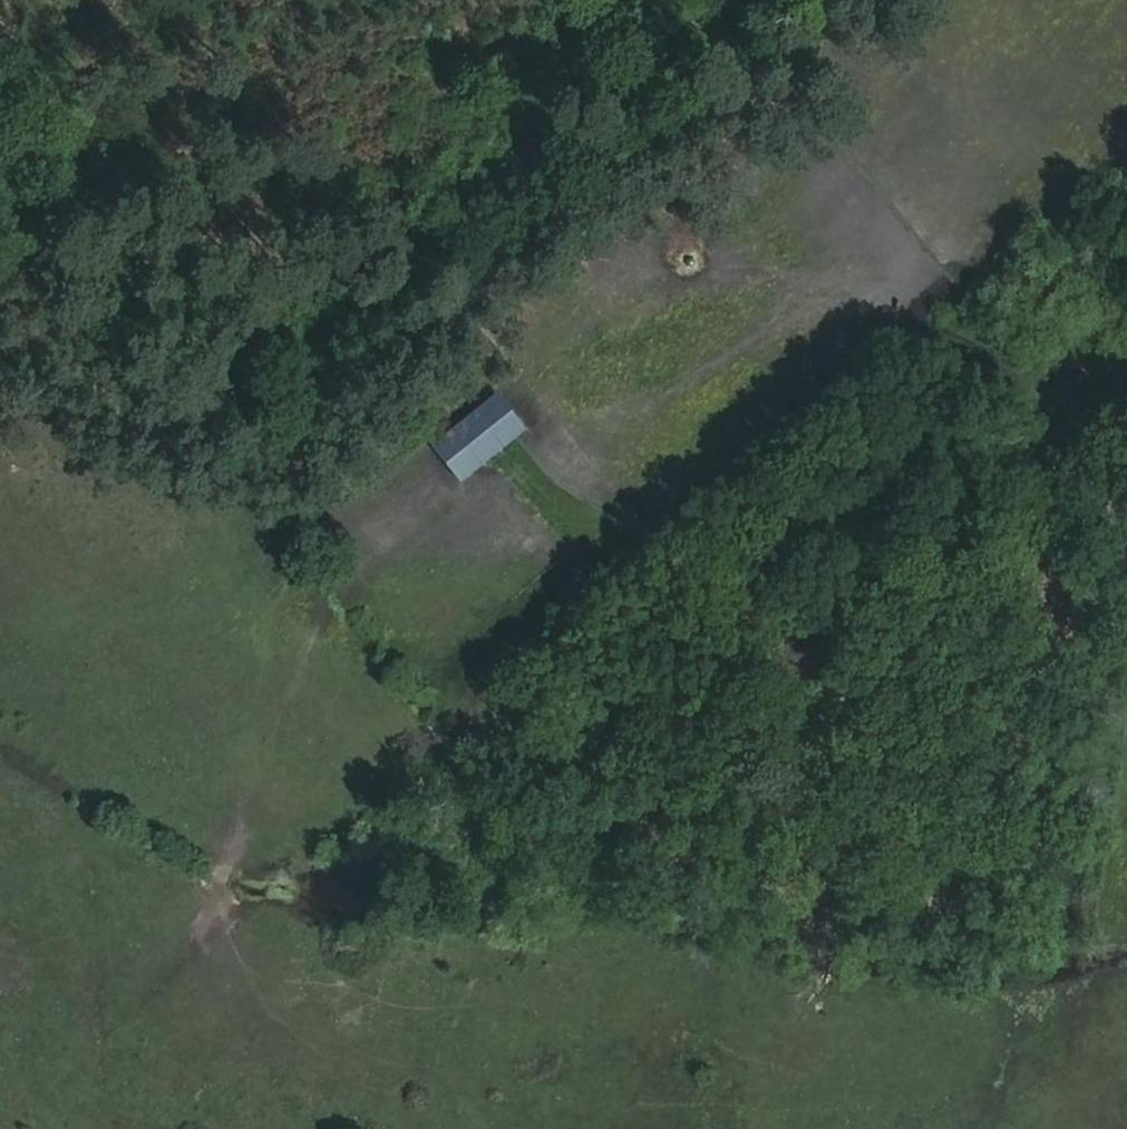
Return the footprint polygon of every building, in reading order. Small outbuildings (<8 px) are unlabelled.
[(527,426),(498,393),(435,447),(463,480),(527,426)]
